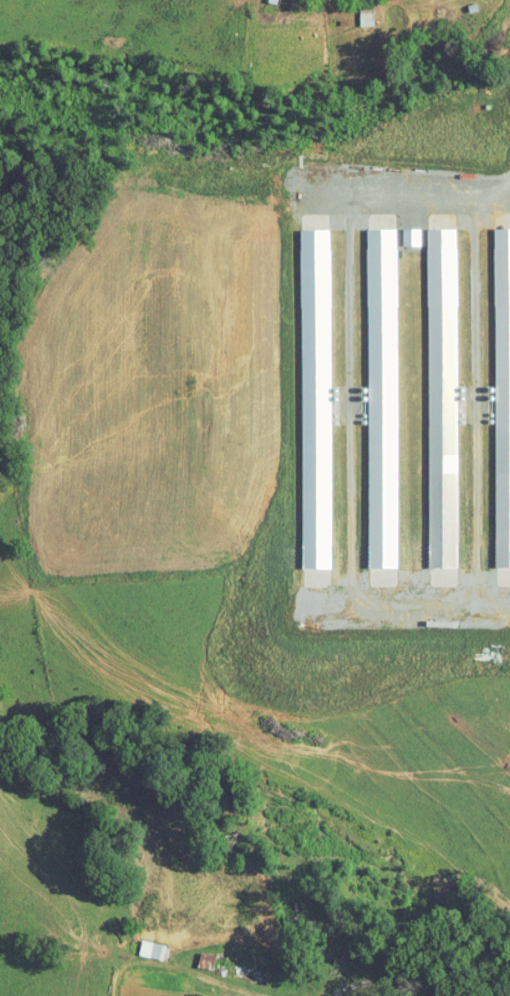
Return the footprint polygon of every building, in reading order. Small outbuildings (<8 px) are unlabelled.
[(390,240),(409,240),(409,222),(391,222),(390,240)] [(445,222),(415,223),(417,563),(447,563),(445,222)] [(384,223),(354,223),(357,563),(387,563),(384,223)] [(509,562),(509,223),(483,223),(483,562),(509,562)] [(319,224),(289,224),(290,563),(320,563),(319,224)] [(150,953),(154,939),(141,935),(137,950),(150,953)] [(203,949),(189,945),(185,961),(199,965),(203,949)] [(200,990),(183,986),(180,995),(198,995),(200,990)]
